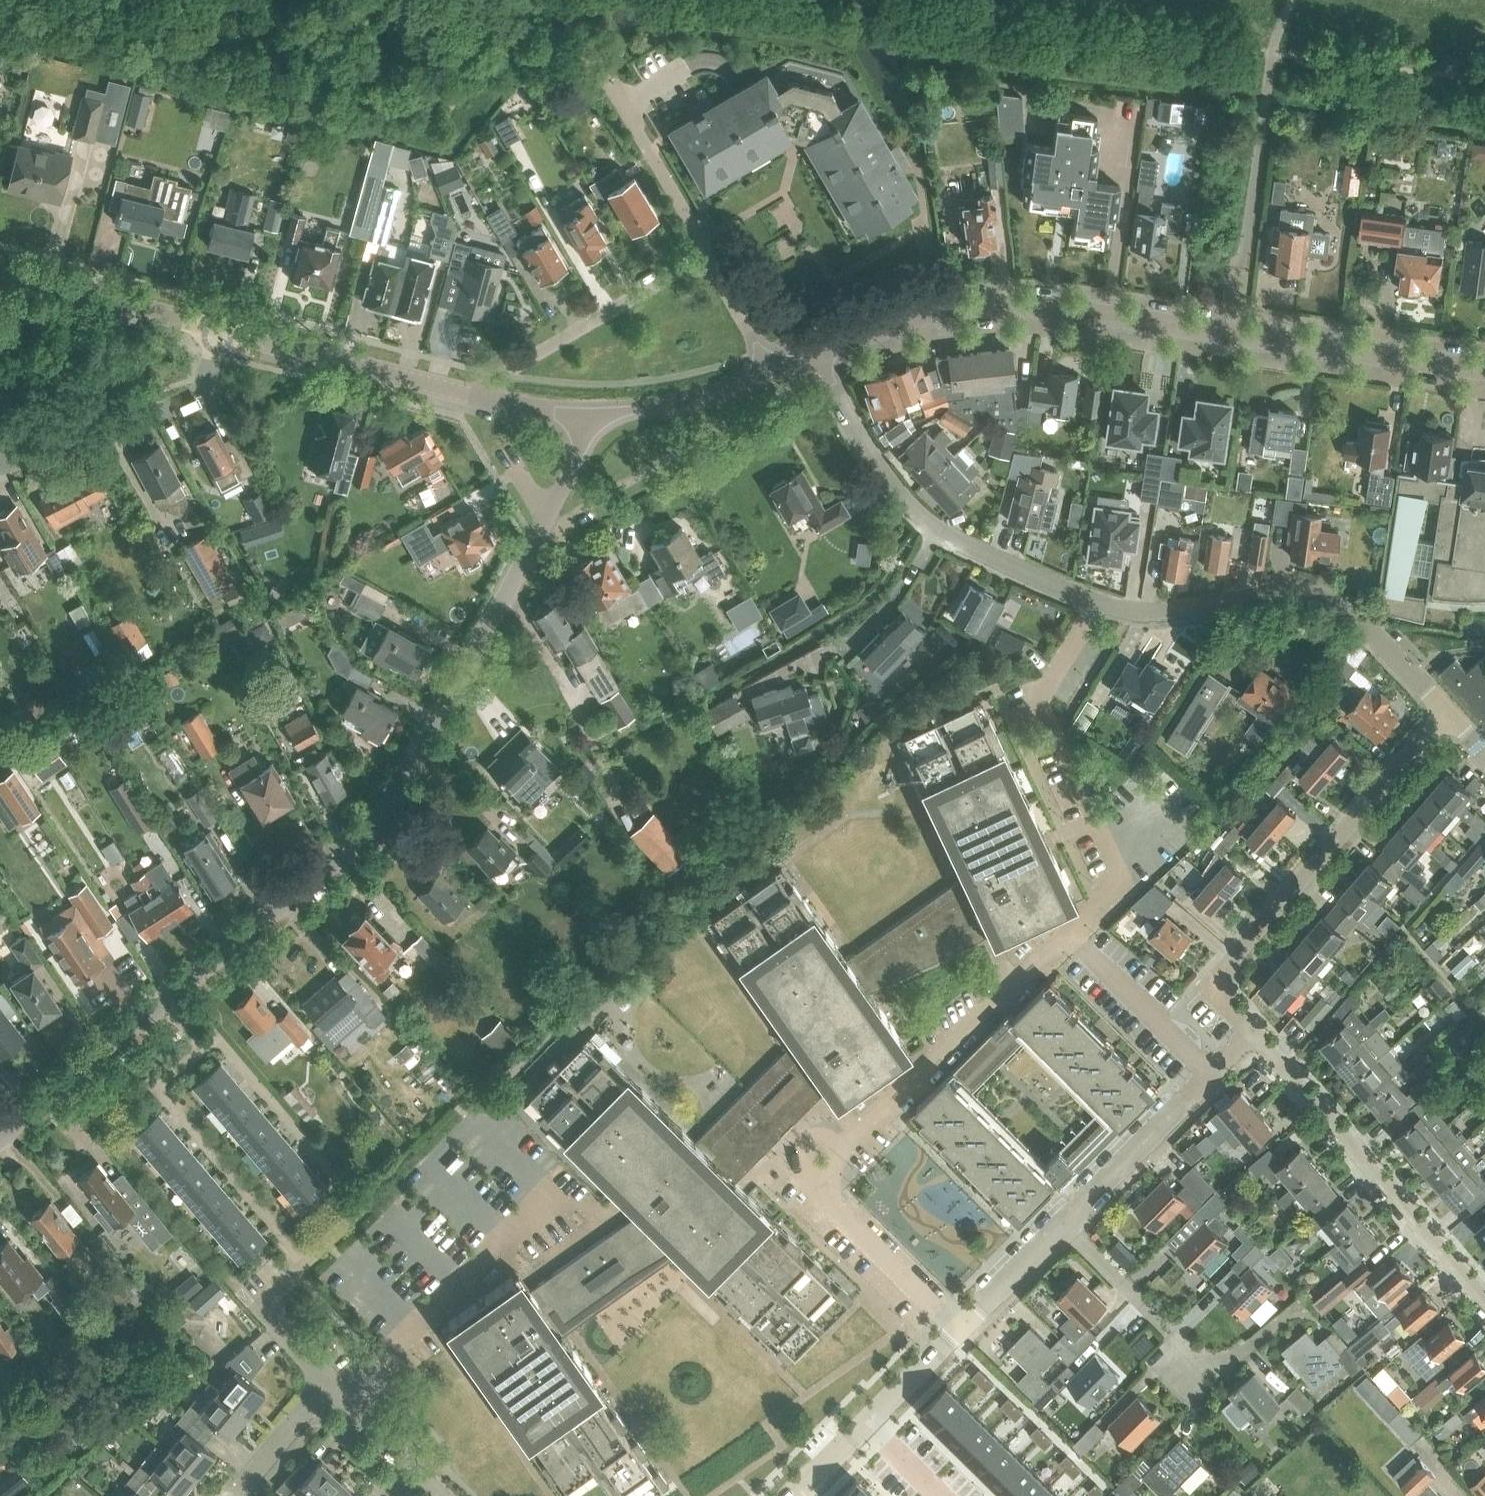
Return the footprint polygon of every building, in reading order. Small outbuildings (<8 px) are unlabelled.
[(856,227),(858,225),(865,221),(869,227),(900,209),(908,204),(904,198),(914,193),(900,170),(902,168),(908,165),(900,151),(896,145),(888,150),(858,98),(841,108),(831,91),(792,81),(775,91),(765,74),(763,75),(757,79),(751,82),(749,83),(734,92),(732,93),(714,104),(709,96),(701,101),(689,108),(694,116),(690,118),(670,130),(687,159),(693,168),(698,178),(703,185),(704,187),(706,185),(715,181),(789,137),(790,136),(806,140),(806,141),(850,216),(855,225),(856,227)] [(107,94),(107,95),(127,100),(131,85),(110,80),(107,94)] [(135,91),(127,122),(142,126),(150,95),(135,91)] [(995,92),(999,135),(1023,133),(1020,96),(995,92)] [(84,96),(74,134),(96,139),(105,101),(84,96)] [(1206,121),(1207,100),(1159,98),(1158,119),(1206,121)] [(1093,182),(1098,133),(1097,133),(1098,117),(1072,113),(1072,111),(1058,109),(1053,143),(1028,140),(1024,170),(1024,171),(1023,181),(1027,182),(1024,200),(1045,203),(1046,198),(1059,200),(1057,213),(1068,214),(1068,211),(1077,212),(1074,232),(1075,232),(1075,231),(1088,233),(1087,239),(1108,242),(1110,224),(1115,224),(1116,214),(1117,214),(1121,185),(1093,182)] [(509,114),(495,122),(507,144),(522,136),(509,114)] [(1345,123),(1345,134),(1358,134),(1359,123),(1345,123)] [(288,127),(286,138),(301,141),(303,129),(288,127)] [(488,155),(498,149),(494,143),(499,140),(495,132),(479,141),(488,155)] [(1376,132),(1374,150),(1383,151),(1386,133),(1376,132)] [(1473,156),(1484,157),(1484,142),(1474,142),(1473,156)] [(391,149),(368,144),(361,175),(384,180),(391,149)] [(410,148),(394,144),(390,159),(395,160),(401,158),(402,155),(408,156),(410,148)] [(9,187),(60,200),(72,155),(56,151),(55,155),(20,145),(9,187)] [(414,177),(427,173),(421,154),(408,158),(414,177)] [(990,155),(987,156),(990,187),(1004,185),(1001,154),(990,155)] [(1141,190),(1133,246),(1163,250),(1166,232),(1178,234),(1183,203),(1165,200),(1162,215),(1154,213),(1155,208),(1151,207),(1153,191),(1155,191),(1160,159),(1145,157),(1140,189),(1141,190)] [(457,164),(434,173),(442,192),(464,182),(457,164)] [(1350,164),(1349,172),(1363,174),(1364,166),(1350,164)] [(643,223),(645,226),(658,218),(656,215),(657,214),(634,176),(625,182),(617,168),(591,184),(600,198),(609,193),(632,230),(643,223)] [(123,193),(117,220),(159,230),(162,216),(183,221),(191,186),(176,182),(177,178),(153,172),(150,186),(147,199),(123,193)] [(1272,201),(1283,202),(1286,180),(1274,178),(1272,201)] [(429,239),(432,242),(431,243),(410,237),(407,246),(386,240),(389,231),(393,228),(390,225),(392,217),(396,215),(394,211),(397,200),(400,188),(382,183),(379,194),(367,237),(379,240),(375,254),(373,254),(360,300),(419,316),(435,258),(435,256),(448,259),(455,231),(448,214),(432,209),(430,218),(435,231),(433,236),(429,239)] [(208,242),(248,253),(255,228),(248,226),(256,192),(231,186),(226,203),(229,204),(225,221),(215,218),(208,242)] [(597,215),(585,194),(558,211),(585,257),(586,256),(589,260),(593,261),(602,256),(602,253),(600,248),(601,248),(597,242),(605,238),(593,217),(597,215)] [(996,238),(994,218),(997,217),(994,194),(966,197),(967,204),(960,205),(962,223),(967,223),(970,246),(972,246),(973,252),(977,254),(984,253),(987,249),(986,242),(990,241),(990,239),(996,238)] [(273,203),(267,226),(278,229),(284,206),(273,203)] [(502,205),(487,214),(504,243),(518,234),(502,205)] [(1274,225),(1269,266),(1304,271),(1307,252),(1327,254),(1330,232),(1311,230),(1314,211),(1282,208),(1280,226),(1274,225)] [(322,241),(300,235),(305,215),(291,211),(285,234),(301,238),(292,273),(331,283),(342,242),(337,241),(340,228),(326,224),(322,241)] [(1407,224),(1408,217),(1366,211),(1362,239),(1401,244),(1400,251),(1402,251),(1399,269),(1405,270),(1402,286),(1404,286),(1403,289),(1408,293),(1415,294),(1420,291),(1421,289),(1440,291),(1445,255),(1444,255),(1448,230),(1407,224)] [(699,218),(705,229),(712,225),(706,214),(699,218)] [(516,240),(541,282),(566,267),(541,225),(516,240)] [(456,240),(448,272),(463,276),(455,305),(489,315),(502,265),(468,255),(471,244),(456,240)] [(1470,241),(1464,288),(1484,291),(1484,243),(1470,241)] [(934,357),(937,368),(947,406),(969,420),(973,414),(1018,430),(1016,417),(1025,418),(1028,405),(1016,406),(1009,348),(934,357)] [(908,363),(891,370),(903,404),(905,403),(910,416),(925,411),(926,413),(947,406),(937,368),(923,373),(919,362),(909,365),(908,363)] [(873,415),(903,404),(891,370),(875,376),(875,377),(865,381),(869,392),(865,393),(873,415)] [(1032,380),(1028,405),(1025,418),(1039,420),(1042,406),(1070,410),(1076,375),(1049,371),(1048,382),(1032,380)] [(1146,390),(1128,387),(1128,383),(1118,382),(1118,386),(1115,385),(1107,437),(1138,442),(1140,434),(1152,436),(1156,409),(1144,407),(1146,390)] [(1087,385),(1083,413),(1097,415),(1102,387),(1087,385)] [(1198,398),(1195,415),(1183,413),(1179,440),(1191,442),(1190,450),(1222,455),(1229,402),(1198,398)] [(969,420),(947,406),(939,418),(960,433),(969,420)] [(317,447),(312,466),(338,473),(334,488),(346,492),(350,480),(357,454),(345,450),(350,430),(348,430),(352,414),(325,407),(320,423),(319,423),(317,433),(318,434),(314,446),(317,447)] [(1275,444),(1291,446),(1295,413),(1268,409),(1267,416),(1254,414),(1248,450),(1273,454),(1275,444)] [(903,419),(884,432),(892,443),(910,430),(916,426),(910,417),(904,420),(903,419)] [(1367,500),(1390,503),(1394,477),(1383,475),(1390,427),(1378,425),(1379,423),(1366,421),(1366,424),(1363,424),(1360,442),(1348,440),(1345,457),(1373,461),(1367,500)] [(1011,456),(1018,431),(999,426),(992,451),(1011,456)] [(252,471),(233,436),(224,441),(217,427),(207,432),(202,431),(196,434),(195,439),(193,440),(221,492),(240,482),(238,479),(252,471)] [(425,469),(430,478),(442,472),(436,462),(440,460),(430,442),(431,436),(427,430),(421,429),(420,427),(407,435),(404,430),(380,444),(402,483),(425,469)] [(923,482),(952,454),(946,447),(952,441),(940,428),(931,436),(925,429),(897,454),(923,482)] [(1410,440),(1406,468),(1415,470),(1449,474),(1452,475),(1454,456),(1451,456),(1454,436),(1450,435),(1448,432),(1442,431),(1438,434),(1424,432),(1422,442),(1410,440)] [(179,481),(160,446),(134,460),(153,495),(161,491),(168,505),(186,496),(178,482),(179,481)] [(952,455),(952,454),(923,482),(948,509),(975,484),(968,477),(977,468),(970,460),(972,458),(962,446),(952,455)] [(354,482),(367,485),(375,454),(362,451),(354,482)] [(1011,456),(1006,476),(1019,479),(1008,518),(1048,529),(1052,515),(1050,514),(1053,501),(1044,498),(1049,481),(1055,483),(1058,471),(1037,466),(1040,454),(1013,451),(1011,456)] [(1176,480),(1180,456),(1147,451),(1139,498),(1157,500),(1156,504),(1180,508),(1184,481),(1176,480)] [(1462,497),(1484,500),(1484,467),(1467,465),(1464,482),(1462,497)] [(1400,472),(1394,512),(1391,512),(1389,525),(1380,523),(1375,527),(1374,534),(1378,540),(1387,541),(1377,608),(1398,613),(1425,620),(1427,604),(1433,605),(1441,605),(1449,606),(1452,606),(1460,607),(1469,607),(1470,607),(1484,607),(1484,500),(1462,497),(1464,482),(1448,480),(1449,474),(1415,470),(1415,474),(1400,472)] [(770,489),(787,518),(803,508),(817,530),(847,512),(839,499),(823,509),(800,471),(770,489)] [(89,507),(86,501),(104,492),(95,474),(43,500),(55,524),(60,522),(61,526),(71,521),(69,517),(75,514),(77,518),(80,516),(78,512),(89,507)] [(1288,475),(1285,496),(1300,498),(1303,477),(1288,475)] [(1254,480),(1238,477),(1236,488),(1252,490),(1254,480)] [(1206,487),(1186,483),(1183,499),(1203,503),(1206,487)] [(264,491),(245,502),(254,519),(273,509),(264,491)] [(1314,556),(1334,559),(1338,531),(1318,528),(1320,513),(1305,510),(1306,502),(1275,498),(1271,521),(1289,524),(1287,542),(1292,543),(1290,555),(1313,558),(1314,556)] [(1071,501),(1069,512),(1080,514),(1082,503),(1071,501)] [(53,547),(44,553),(15,505),(0,514),(0,526),(9,540),(0,545),(17,572),(43,556),(55,576),(67,569),(53,547)] [(1120,563),(1122,546),(1134,547),(1138,517),(1126,516),(1127,510),(1095,506),(1088,558),(1120,563)] [(480,554),(478,551),(492,542),(474,510),(455,520),(454,518),(441,525),(443,529),(433,534),(425,521),(402,534),(419,562),(451,544),(463,564),(465,563),(469,569),(471,570),(481,564),(481,561),(478,555),(480,554)] [(255,527),(242,532),(247,547),(260,542),(255,527)] [(724,572),(711,549),(698,556),(681,527),(650,545),(662,565),(649,573),(661,594),(677,585),(705,569),(711,579),(724,572)] [(213,531),(208,534),(183,549),(211,597),(236,582),(214,545),(219,542),(213,531)] [(1203,564),(1226,568),(1232,537),(1209,532),(1203,564)] [(1247,563),(1262,566),(1267,534),(1252,532),(1247,563)] [(1199,539),(1178,536),(1176,544),(1160,541),(1158,556),(1166,557),(1163,574),(1184,578),(1187,560),(1195,561),(1199,539)] [(631,607),(634,612),(647,605),(637,586),(630,590),(606,550),(576,568),(599,607),(594,610),(602,624),(631,607)] [(345,573),(340,582),(350,588),(355,579),(345,573)] [(247,593),(242,584),(225,593),(229,602),(247,593)] [(965,629),(983,639),(1003,603),(968,584),(951,615),(967,625),(965,629)] [(790,634),(812,621),(805,610),(807,608),(797,591),(770,608),(780,625),(783,623),(790,634)] [(360,593),(353,606),(377,619),(384,606),(360,593)] [(748,596),(736,602),(748,622),(759,616),(748,596)] [(597,646),(583,625),(572,631),(554,603),(545,609),(540,607),(535,610),(534,615),(531,617),(551,648),(560,643),(572,662),(574,661),(599,699),(619,687),(594,648),(597,646)] [(887,622),(859,652),(883,675),(911,645),(910,644),(922,631),(901,611),(889,624),(887,622)] [(140,680),(150,675),(139,658),(153,650),(131,615),(109,629),(140,680)] [(397,664),(415,675),(430,648),(388,625),(371,656),(395,668),(397,664)] [(1024,639),(1001,629),(994,646),(1016,656),(1024,639)] [(336,671),(346,676),(351,665),(344,651),(331,644),(327,652),(336,671)] [(1441,670),(1484,721),(1484,656),(1469,670),(1457,657),(1441,670)] [(1368,657),(1363,662),(1372,670),(1377,664),(1368,657)] [(1347,658),(1332,675),(1340,682),(1340,683),(1350,691),(1389,725),(1400,712),(1387,701),(1391,696),(1382,688),(1378,693),(1369,686),(1365,690),(1348,675),(1356,666),(1347,658)] [(1131,691),(1154,707),(1173,678),(1148,662),(1142,671),(1128,662),(1111,689),(1126,699),(1131,691)] [(351,665),(346,675),(348,679),(354,676),(363,680),(359,686),(365,689),(373,675),(354,665),(351,665)] [(707,665),(689,675),(699,694),(717,684),(707,665)] [(1166,738),(1191,752),(1232,684),(1208,669),(1166,738)] [(1278,716),(1279,717),(1285,708),(1290,712),(1301,696),(1290,689),(1292,685),(1280,676),(1277,680),(1263,670),(1248,692),(1246,690),(1240,698),(1259,711),(1246,730),(1261,740),(1278,716)] [(1379,737),(1389,725),(1350,691),(1340,683),(1340,682),(1332,675),(1323,686),(1332,694),(1339,685),(1349,693),(1342,701),(1350,708),(1348,710),(1379,737)] [(349,695),(341,710),(346,713),(345,719),(347,722),(360,729),(378,739),(395,710),(381,702),(366,694),(368,691),(365,689),(359,686),(363,680),(354,676),(348,679),(342,682),(348,694),(349,695)] [(100,677),(86,685),(94,700),(108,693),(100,677)] [(828,721),(818,692),(807,696),(804,687),(792,691),(790,684),(751,697),(759,719),(782,711),(796,752),(813,746),(807,729),(828,721)] [(635,717),(618,690),(602,700),(619,727),(635,717)] [(747,716),(735,693),(705,710),(717,733),(747,716)] [(1087,728),(1101,704),(1090,697),(1075,721),(1087,728)] [(878,716),(867,701),(856,709),(867,724),(878,716)] [(1028,819),(1035,816),(1027,800),(1021,803),(1012,786),(1019,782),(1011,766),(1005,770),(996,752),(1003,749),(989,718),(982,721),(973,702),(943,716),(940,710),(930,714),(933,721),(903,735),(912,754),(906,757),(920,788),(927,785),(935,803),(928,806),(936,822),(943,818),(951,836),(944,839),(952,855),(959,852),(966,869),(960,872),(962,876),(839,963),(828,948),(834,943),(824,929),(818,933),(807,917),(813,913),(793,885),(787,890),(775,872),(748,891),(744,886),(735,892),(739,897),(712,917),(724,934),(718,938),(738,966),(744,962),(755,978),(749,982),(759,996),(765,992),(777,1008),(770,1012),(781,1027),(787,1022),(798,1038),(792,1042),(694,1141),(682,1130),(677,1135),(648,1106),(653,1101),(641,1089),(636,1094),(622,1080),(626,1074),(614,1063),(621,1056),(595,1031),(584,1042),(583,1041),(559,1065),(554,1060),(547,1067),(552,1072),(528,1096),(544,1111),(538,1116),(562,1140),(568,1135),(582,1148),(577,1153),(589,1166),(594,1161),(623,1189),(618,1195),(637,1213),(524,1293),(512,1276),(449,1321),(461,1338),(455,1342),(474,1370),(480,1366),(504,1399),(498,1403),(517,1431),(523,1426),(547,1460),(541,1464),(551,1478),(557,1474),(568,1490),(562,1494),(564,1495),(623,1495),(624,1495),(625,1495),(656,1495),(663,1491),(663,1490),(669,1486),(659,1472),(653,1476),(642,1460),(648,1456),(637,1441),(631,1446),(620,1430),(626,1425),(616,1411),(610,1415),(586,1382),(592,1378),(573,1350),(567,1355),(556,1339),(676,1254),(694,1271),(699,1265),(728,1294),(723,1299),(736,1312),(741,1307),(755,1320),(750,1326),(762,1338),(767,1333),(781,1347),(776,1352),(788,1364),(794,1359),(818,1335),(805,1322),(811,1316),(824,1329),(848,1304),(853,1299),(841,1287),(835,1292),(822,1278),(827,1273),(814,1260),(809,1266),(795,1252),(800,1247),(788,1234),(783,1239),(754,1211),(759,1206),(734,1181),(750,1165),(750,1164),(780,1135),(774,1129),(782,1124),(788,1120),(784,1116),(817,1093),(824,1088),(829,1084),(842,1101),(905,1056),(893,1039),(899,1034),(879,1007),(873,1011),(862,996),(867,991),(982,937),(986,930),(985,922),(990,920),(999,939),(1069,906),(1060,886),(1066,883),(1052,853),(1045,856),(1028,819)] [(183,721),(204,755),(220,745),(200,711),(183,721)] [(286,723),(299,746),(319,735),(307,712),(286,723)] [(1333,727),(1320,717),(1314,725),(1326,735),(1333,727)] [(87,742),(75,724),(54,738),(66,756),(87,742)] [(509,750),(491,767),(510,787),(525,802),(543,785),(559,769),(536,744),(522,730),(504,745),(509,750)] [(1302,746),(1317,758),(1318,757),(1334,771),(1350,753),(1334,739),(1326,747),(1312,735),(1302,746)] [(1121,754),(1131,761),(1142,745),(1132,738),(1121,754)] [(53,742),(29,758),(43,779),(67,762),(53,742)] [(316,747),(302,755),(326,801),(346,790),(326,753),(320,756),(316,747)] [(230,769),(261,819),(294,798),(271,762),(262,768),(253,754),(230,769)] [(1274,797),(1297,770),(1319,789),(1334,771),(1318,757),(1317,758),(1308,769),(1299,761),(1292,768),(1288,764),(1266,790),(1274,797)] [(22,820),(23,822),(39,811),(13,771),(0,779),(0,788),(22,820)] [(1472,824),(1482,832),(1484,829),(1484,820),(1476,812),(1475,814),(1467,807),(1477,795),(1475,793),(1467,786),(1450,771),(1434,789),(1456,809),(1455,810),(1472,824)] [(1475,777),(1467,786),(1475,793),(1483,784),(1475,777)] [(124,781),(112,789),(139,832),(152,824),(124,781)] [(588,793),(577,781),(568,790),(579,801),(588,793)] [(198,789),(187,796),(205,823),(216,816),(198,789)] [(1455,810),(1456,809),(1434,789),(1418,807),(1441,826),(1455,810)] [(1298,813),(1281,799),(1265,817),(1282,832),(1298,813)] [(1418,807),(1402,825),(1425,845),(1441,826),(1418,807)] [(652,814),(633,833),(669,870),(688,852),(652,814)] [(1282,832),(1265,817),(1255,829),(1244,819),(1237,827),(1235,824),(1230,829),(1225,836),(1213,849),(1221,857),(1243,832),(1248,837),(1249,835),(1266,850),(1282,832)] [(1476,839),(1482,832),(1472,824),(1466,831),(1476,839)] [(1389,844),(1381,854),(1400,871),(1420,887),(1426,880),(1420,874),(1426,867),(1414,857),(1425,845),(1402,825),(1387,842),(1389,844)] [(480,861),(491,872),(501,862),(509,870),(517,862),(510,854),(515,849),(500,834),(496,838),(485,827),(468,844),(482,859),(480,861)] [(213,894),(236,880),(226,864),(230,862),(208,829),(205,832),(203,828),(198,828),(179,840),(178,845),(189,862),(192,861),(213,894)] [(535,836),(529,842),(536,850),(527,859),(541,874),(557,859),(535,836)] [(571,837),(554,853),(562,862),(579,845),(571,837)] [(1444,886),(1452,893),(1468,875),(1470,876),(1484,858),(1484,839),(1460,868),(1444,886)] [(1438,845),(1431,852),(1450,869),(1457,862),(1438,845)] [(1371,861),(1355,879),(1383,902),(1389,896),(1384,892),(1394,881),(1393,880),(1400,871),(1381,854),(1373,863),(1371,861)] [(1220,868),(1212,878),(1229,892),(1245,874),(1228,859),(1227,861),(1223,857),(1216,865),(1220,868)] [(147,870),(139,875),(170,922),(191,908),(174,881),(161,861),(147,870)] [(454,908),(461,915),(469,907),(462,900),(467,895),(452,881),(448,884),(438,873),(420,890),(434,905),(432,908),(443,919),(454,908)] [(130,940),(144,931),(148,936),(170,922),(139,875),(132,880),(138,890),(124,899),(130,909),(123,913),(116,903),(109,907),(130,940)] [(1196,896),(1213,910),(1229,892),(1212,878),(1202,889),(1198,886),(1191,894),(1195,897),(1196,896)] [(1362,915),(1363,916),(1378,899),(1382,903),(1383,902),(1355,879),(1340,897),(1342,899),(1334,907),(1354,924),(1362,915)] [(1190,892),(1178,881),(1171,889),(1183,900),(1190,892)] [(67,907),(53,917),(58,925),(44,934),(75,981),(104,962),(96,950),(105,945),(99,936),(114,926),(85,884),(69,894),(77,906),(70,911),(67,907)] [(1148,934),(1174,955),(1191,935),(1162,911),(1173,898),(1155,884),(1133,904),(1157,924),(1148,934)] [(1475,902),(1481,909),(1484,906),(1484,892),(1475,902)] [(481,897),(477,903),(484,910),(489,905),(481,897)] [(1324,914),(1308,932),(1331,952),(1347,934),(1346,933),(1354,924),(1334,907),(1327,916),(1324,914)] [(383,956),(399,942),(385,927),(382,929),(365,911),(363,913),(361,911),(354,910),(350,914),(351,921),(353,923),(351,925),(353,927),(344,934),(378,971),(388,961),(383,956)] [(1316,970),(1331,952),(1308,932),(1293,950),(1316,970)] [(448,982),(457,972),(422,934),(412,943),(448,982)] [(34,966),(43,960),(26,935),(12,944),(29,969),(12,981),(39,1020),(60,1006),(34,966)] [(1444,953),(1433,941),(1426,948),(1436,960),(1444,953)] [(1397,958),(1404,966),(1409,962),(1418,973),(1426,966),(1410,947),(1397,958)] [(1293,950),(1278,967),(1306,992),(1320,976),(1315,971),(1316,970),(1293,950)] [(1147,953),(1143,959),(1151,966),(1156,961),(1147,953)] [(1469,953),(1452,969),(1460,977),(1477,962),(1469,953)] [(1300,988),(1305,993),(1306,992),(1278,967),(1262,985),(1285,1005),(1300,988)] [(1351,984),(1357,977),(1356,976),(1347,968),(1341,975),(1351,984)] [(301,1002),(323,1026),(345,1007),(351,1014),(358,1007),(362,1012),(374,1002),(355,981),(346,989),(333,974),(301,1002)] [(1438,999),(1449,989),(1438,976),(1427,986),(1438,999)] [(383,992),(391,999),(401,989),(393,981),(383,992)] [(1014,1018),(1030,1033),(1101,1104),(1122,1126),(1154,1094),(1145,1085),(1149,1081),(1134,1067),(1130,1071),(1123,1064),(1127,1060),(1113,1046),(1109,1050),(1102,1043),(1106,1039),(1080,1012),(1076,1016),(1069,1010),(1073,1006),(1059,991),(1054,995),(1046,987),(1015,1017),(1014,1018)] [(311,1032),(289,1008),(277,1018),(275,1015),(275,1014),(252,989),(233,1006),(254,1030),(247,1037),(267,1060),(292,1038),(297,1044),(311,1032)] [(1344,1020),(1345,1019),(1354,1008),(1361,1001),(1352,993),(1335,1012),(1344,1020)] [(1323,996),(1317,1002),(1327,1011),(1332,1005),(1323,996)] [(1467,1012),(1455,998),(1446,1006),(1458,1020),(1467,1012)] [(1301,1021),(1311,1029),(1327,1011),(1317,1002),(1301,1021)] [(1,1051),(22,1035),(0,1008),(0,1050),(1,1051)] [(1347,1022),(1323,1042),(1339,1061),(1377,1028),(1377,1027),(1377,1026),(1371,1019),(1367,1023),(1354,1008),(1345,1019),(1347,1022)] [(1385,1008),(1371,1019),(1377,1026),(1391,1015),(1385,1008)] [(968,1095),(1030,1033),(1014,1018),(1015,1017),(1011,1013),(949,1076),(968,1095)] [(518,1038),(501,1019),(482,1037),(500,1055),(518,1038)] [(1339,1061),(1354,1079),(1389,1049),(1389,1048),(1392,1046),(1377,1028),(1339,1061)] [(1481,1039),(1473,1030),(1466,1036),(1474,1045),(1481,1039)] [(408,1042),(394,1053),(403,1064),(416,1053),(408,1042)] [(1404,1066),(1389,1049),(1354,1079),(1368,1096),(1404,1066)] [(194,1085),(212,1106),(239,1084),(221,1063),(194,1085)] [(1041,1168),(968,1095),(949,1076),(918,1107),(926,1116),(922,1120),(937,1134),(941,1130),(948,1137),(944,1141),(958,1155),(962,1151),(969,1158),(965,1162),(991,1189),(995,1185),(1002,1191),(998,1195),(1012,1210),(1017,1206),(1025,1215),(1056,1184),(1041,1168)] [(1393,1123),(1421,1099),(1413,1089),(1408,1093),(1392,1076),(1368,1096),(1385,1115),(1385,1114),(1393,1123)] [(239,1084),(212,1106),(229,1127),(256,1105),(239,1084)] [(317,1110),(295,1085),(284,1095),(306,1120),(317,1110)] [(1219,1127),(1209,1135),(1217,1145),(1258,1110),(1242,1090),(1210,1117),(1219,1127)] [(1421,1099),(1393,1123),(1400,1132),(1397,1135),(1413,1153),(1448,1123),(1425,1096),(1421,1099)] [(229,1127),(246,1148),(273,1125),(256,1105),(229,1127)] [(1258,1110),(1217,1145),(1223,1152),(1233,1144),(1235,1146),(1246,1137),(1262,1156),(1271,1149),(1263,1139),(1275,1129),(1258,1110)] [(1099,1111),(1041,1168),(1056,1184),(1061,1189),(1118,1130),(1099,1111)] [(131,1136),(149,1158),(176,1134),(158,1113),(131,1136)] [(370,1113),(369,1125),(379,1125),(380,1113),(370,1113)] [(1448,1123),(1413,1153),(1428,1171),(1452,1151),(1463,1141),(1458,1135),(1448,1123)] [(273,1125),(246,1148),(264,1168),(290,1146),(273,1125)] [(176,1134),(149,1158),(166,1178),(194,1155),(176,1134)] [(1452,1151),(1428,1171),(1444,1190),(1473,1165),(1472,1163),(1478,1158),(1463,1141),(1452,1151)] [(1196,1142),(1184,1151),(1193,1162),(1205,1152),(1197,1144),(1196,1142)] [(264,1168),(281,1189),(308,1167),(290,1146),(264,1168)] [(1262,1156),(1256,1162),(1251,1165),(1259,1174),(1263,1170),(1273,1182),(1284,1173),(1294,1185),(1318,1166),(1302,1147),(1283,1163),(1271,1148),(1271,1149),(1262,1156)] [(166,1178),(184,1199),(211,1176),(194,1155),(166,1178)] [(172,1232),(138,1189),(126,1199),(98,1163),(79,1178),(102,1207),(96,1212),(109,1228),(126,1215),(129,1218),(143,1236),(153,1247),(172,1232)] [(1215,1188),(1192,1164),(1179,1177),(1202,1201),(1215,1188)] [(1444,1190),(1458,1207),(1484,1184),(1484,1179),(1473,1165),(1444,1190)] [(1330,1186),(1333,1184),(1318,1166),(1294,1185),(1279,1199),(1285,1206),(1295,1199),(1299,1195),(1308,1205),(1311,1203),(1318,1211),(1338,1194),(1330,1186)] [(299,1211),(325,1188),(308,1167),(281,1189),(299,1211)] [(211,1176),(184,1199),(201,1220),(229,1197),(211,1176)] [(1136,1208),(1157,1229),(1185,1202),(1163,1180),(1136,1208)] [(1216,1214),(1228,1203),(1216,1190),(1195,1211),(1205,1221),(1178,1248),(1200,1271),(1228,1243),(1221,1235),(1229,1227),(1216,1214)] [(1345,1203),(1338,1194),(1318,1211),(1306,1222),(1314,1232),(1326,1222),(1341,1240),(1364,1221),(1348,1201),(1345,1203)] [(201,1220),(219,1241),(246,1217),(229,1197),(201,1220)] [(50,1201),(31,1216),(55,1246),(62,1255),(73,1246),(77,1251),(85,1245),(79,1237),(50,1201)] [(264,1239),(259,1233),(246,1217),(219,1241),(237,1262),(264,1239)] [(1463,1242),(1475,1233),(1464,1219),(1452,1229),(1463,1242)] [(1341,1240),(1332,1248),(1352,1271),(1363,1262),(1359,1257),(1380,1239),(1364,1221),(1341,1240)] [(1476,1229),(1484,1239),(1484,1222),(1476,1229)] [(1252,1232),(1234,1251),(1240,1257),(1258,1238),(1252,1232)] [(14,1298),(30,1285),(37,1295),(47,1288),(53,1297),(50,1299),(75,1333),(90,1322),(66,1289),(54,1272),(44,1279),(42,1276),(42,1275),(26,1255),(23,1258),(8,1239),(0,1245),(0,1281),(14,1298)] [(1242,1257),(1251,1266),(1265,1252),(1256,1243),(1242,1257)] [(1129,1268),(1138,1259),(1131,1252),(1122,1261),(1129,1268)] [(1346,1276),(1354,1285),(1373,1269),(1365,1259),(1363,1262),(1346,1276)] [(1385,1260),(1355,1286),(1365,1298),(1381,1316),(1390,1308),(1384,1301),(1412,1277),(1397,1260),(1390,1266),(1385,1260)] [(1273,1288),(1251,1266),(1223,1294),(1246,1316),(1273,1288)] [(195,1274),(175,1291),(183,1301),(203,1284),(195,1274)] [(1066,1331),(1059,1337),(1077,1354),(1096,1335),(1086,1324),(1105,1305),(1078,1277),(1056,1300),(1070,1313),(1059,1324),(1066,1331)] [(214,1279),(190,1300),(200,1312),(224,1291),(214,1279)] [(143,1299),(127,1282),(114,1294),(129,1311),(143,1299)] [(1424,1291),(1396,1314),(1392,1310),(1348,1347),(1358,1358),(1401,1321),(1410,1332),(1438,1308),(1424,1291)] [(175,1309),(168,1316),(177,1326),(185,1319),(175,1309)] [(1344,1314),(1335,1322),(1350,1340),(1359,1332),(1344,1314)] [(1444,1363),(1441,1359),(1465,1339),(1450,1321),(1426,1341),(1422,1335),(1404,1350),(1427,1377),(1444,1363)] [(6,1355),(17,1348),(3,1328),(0,1323),(0,1346),(6,1355)] [(1040,1373),(1058,1354),(1050,1346),(1030,1326),(1008,1348),(1029,1369),(1037,1376),(1040,1373)] [(1344,1363),(1352,1372),(1363,1363),(1358,1358),(1348,1347),(1347,1345),(1339,1351),(1326,1334),(1317,1342),(1307,1329),(1283,1348),(1308,1379),(1315,1373),(1322,1381),(1344,1363)] [(1077,1354),(1059,1337),(1050,1346),(1058,1354),(1068,1363),(1077,1354)] [(233,1371),(218,1389),(217,1390),(246,1414),(263,1393),(246,1379),(261,1361),(246,1344),(225,1362),(233,1371)] [(1414,1395),(1426,1410),(1446,1393),(1444,1390),(1449,1385),(1459,1397),(1484,1375),(1484,1363),(1475,1351),(1440,1381),(1436,1376),(1429,1383),(1414,1395)] [(1090,1404),(1117,1377),(1094,1354),(1077,1372),(1067,1381),(1068,1382),(1090,1404)] [(1069,1364),(1051,1382),(1060,1390),(1068,1382),(1067,1381),(1077,1372),(1069,1364)] [(980,1369),(973,1376),(980,1383),(987,1376),(980,1369)] [(1034,1398),(1049,1382),(1040,1373),(1037,1376),(1029,1369),(1017,1381),(1034,1398)] [(1256,1423),(1280,1402),(1255,1373),(1231,1394),(1234,1397),(1223,1407),(1239,1426),(1250,1416),(1256,1423)] [(987,1376),(980,1383),(987,1390),(994,1383),(987,1376)] [(208,1383),(184,1412),(211,1435),(218,1426),(229,1435),(246,1414),(217,1390),(218,1389),(209,1382),(208,1383)] [(1051,1382),(1031,1401),(1040,1410),(1060,1390),(1051,1382)] [(1288,1394),(1305,1410),(1315,1400),(1297,1384),(1288,1394)] [(948,1385),(922,1412),(936,1426),(962,1398),(948,1385)] [(1400,1406),(1409,1398),(1399,1386),(1390,1394),(1400,1406)] [(1110,1424),(1132,1446),(1160,1418),(1138,1396),(1110,1424)] [(1009,1397),(1002,1405),(1009,1412),(1016,1405),(1009,1397)] [(1484,1419),(1484,1397),(1465,1414),(1470,1420),(1479,1412),(1484,1419)] [(962,1398),(936,1426),(950,1440),(977,1413),(962,1398)] [(1016,1405),(1009,1412),(1016,1419),(1023,1412),(1016,1405)] [(1423,1433),(1401,1410),(1390,1421),(1412,1444),(1423,1433)] [(184,1430),(168,1450),(196,1474),(214,1453),(203,1444),(211,1435),(184,1412),(175,1423),(184,1430)] [(1464,1421),(1456,1412),(1433,1431),(1441,1440),(1464,1421)] [(977,1413),(950,1440),(965,1455),(992,1427),(977,1413)] [(81,1430),(82,1428),(73,1417),(63,1426),(76,1440),(84,1433),(81,1430)] [(1073,1444),(1083,1454),(1106,1431),(1096,1421),(1073,1444)] [(1038,1426),(1031,1434),(1038,1441),(1045,1433),(1038,1426)] [(992,1427),(965,1455),(980,1469),(1006,1442),(992,1427)] [(1045,1433),(1038,1441),(1045,1448),(1052,1440),(1045,1433)] [(1210,1471),(1201,1462),(1203,1461),(1181,1438),(1143,1476),(1163,1495),(1173,1487),(1175,1489),(1181,1482),(1190,1491),(1210,1471)] [(1006,1442),(980,1469),(995,1484),(1021,1456),(1006,1442)] [(196,1474),(168,1450),(165,1453),(156,1446),(134,1473),(155,1491),(162,1483),(178,1495),(196,1474)] [(1067,1455),(1060,1462),(1067,1469),(1074,1462),(1067,1455)] [(995,1484),(1007,1495),(1012,1495),(1036,1471),(1021,1456),(995,1484)] [(1394,1474),(1415,1495),(1436,1475),(1421,1459),(1419,1462),(1413,1456),(1394,1474)] [(1261,1470),(1252,1460),(1237,1473),(1246,1483),(1261,1470)] [(278,1486),(288,1495),(303,1495),(304,1495),(325,1495),(339,1481),(320,1461),(312,1470),(303,1461),(278,1486)] [(1074,1462),(1067,1469),(1074,1476),(1081,1469),(1074,1462)] [(1115,1487),(1125,1495),(1140,1495),(1132,1489),(1142,1479),(1132,1469),(1115,1487)] [(1012,1495),(1040,1495),(1051,1486),(1036,1471),(1012,1495)] [(129,1495),(151,1495),(155,1491),(134,1473),(124,1484),(133,1491),(129,1495)] [(1470,1486),(1478,1495),(1484,1495),(1484,1474),(1484,1473),(1470,1486)] [(838,1495),(873,1495),(856,1479),(838,1495)] [(339,1481),(325,1495),(354,1495),(339,1481)] [(1089,1491),(1094,1495),(1098,1495),(1103,1490),(1096,1483),(1089,1491)] [(1428,1483),(1415,1495),(1440,1495),(1428,1483)] [(1040,1495),(1061,1495),(1051,1486),(1040,1495)]
